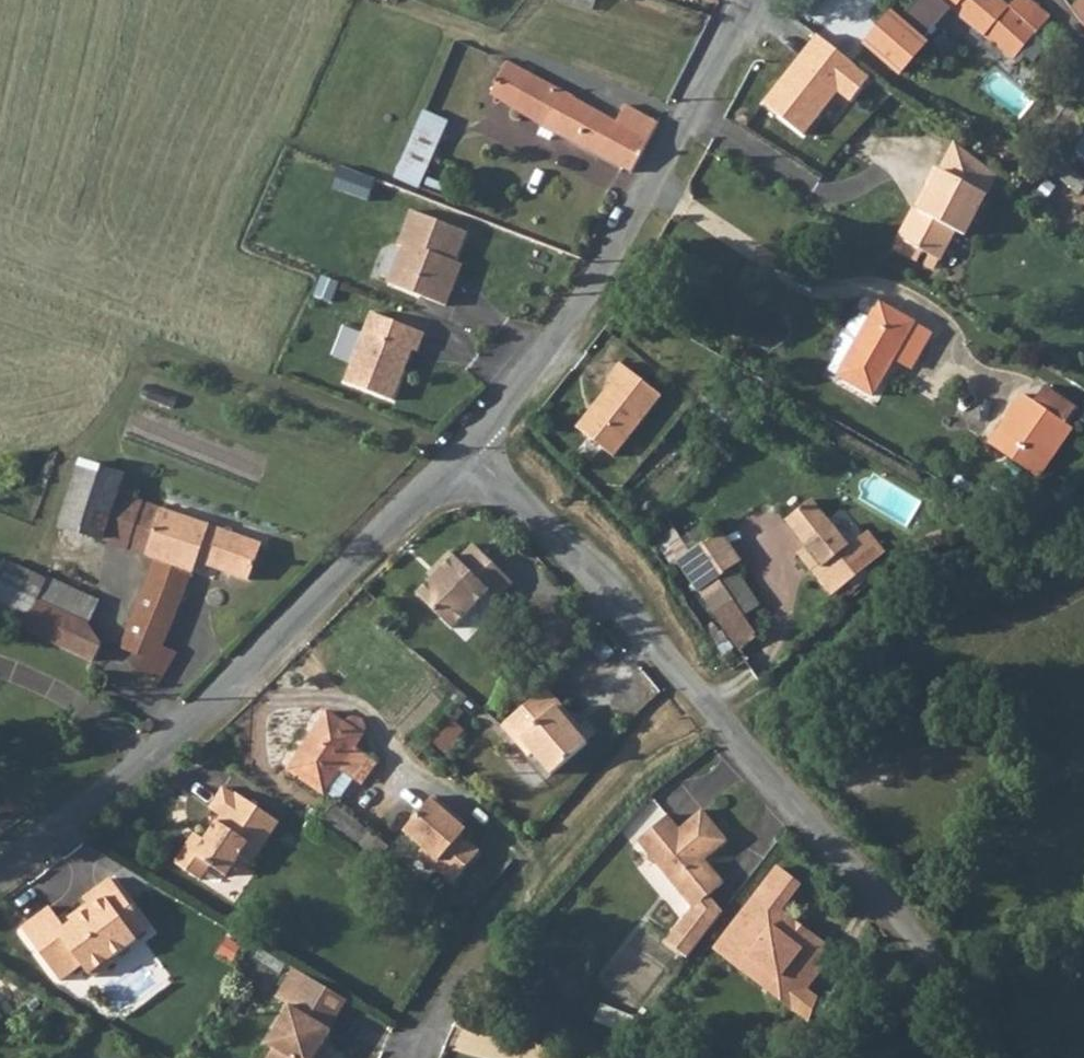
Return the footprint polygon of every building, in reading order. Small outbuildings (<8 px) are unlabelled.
[(593,10),(596,0),(562,0),(593,10)] [(916,1),(941,19),(951,7),(1018,65),(1025,56),(1020,52),(1049,17),(1050,15),(1031,0),(1027,0),(1017,13),(1002,0),(917,0),(916,1)] [(1069,15),(1083,27),(1083,0),(1081,0),(1069,15)] [(941,19),(916,1),(899,21),(887,11),(875,27),(879,29),(866,44),(902,74),(926,44),(923,41),(941,19)] [(1057,28),(1049,17),(1020,52),(1025,56),(1031,60),(1057,28)] [(817,36),(763,105),(805,138),(838,95),(849,104),(870,77),(817,36)] [(542,125),(554,132),(631,173),(658,123),(625,105),(616,122),(574,96),(573,99),(508,61),(491,93),(542,125)] [(537,133),(550,140),(554,132),(542,125),(537,133)] [(440,137),(417,127),(394,177),(417,188),(440,137)] [(996,175),(955,142),(940,170),(936,168),(927,185),(932,187),(923,204),(927,206),(923,213),(914,208),(898,239),(939,260),(955,231),(965,236),(996,175)] [(932,187),(927,185),(914,208),(923,213),(927,206),(923,204),(932,187)] [(469,233),(412,211),(399,246),(404,248),(390,285),(448,307),(455,288),(448,286),(457,263),(469,233)] [(939,260),(898,239),(894,247),(934,269),(939,260)] [(464,265),(457,263),(448,286),(455,288),(464,265)] [(827,369),(838,375),(879,302),(869,296),(862,298),(857,305),(860,313),(857,318),(849,320),(834,345),(836,353),(827,369)] [(915,322),(879,302),(838,375),(873,396),(894,359),(914,324),(915,322)] [(426,334),(372,313),(345,383),(394,402),(414,351),(419,353),(426,334)] [(914,324),(894,359),(912,369),(932,332),(915,322),(914,324)] [(614,456),(661,396),(619,363),(607,378),(612,381),(575,427),(614,456)] [(1034,402),(1065,424),(1076,407),(1045,385),(1034,402)] [(1034,402),(1024,395),(989,444),(1037,477),(1071,428),(1065,424),(1034,402)] [(59,527),(71,531),(102,541),(118,492),(123,475),(81,462),(76,475),(59,527)] [(118,492),(132,497),(138,480),(123,475),(118,492)] [(144,657),(145,655),(168,668),(177,653),(163,647),(192,572),(194,573),(198,561),(249,580),(263,544),(132,497),(118,492),(102,541),(155,560),(121,647),(144,657)] [(850,545),(811,500),(785,520),(806,546),(821,564),(812,572),(833,596),(837,592),(854,578),(867,567),(850,545)] [(679,560),(711,539),(702,525),(677,543),(667,528),(649,544),(667,568),(679,560)] [(878,559),(861,537),(850,545),(867,567),(878,559)] [(731,568),(711,539),(679,560),(697,587),(702,594),(738,650),(758,637),(738,609),(717,578),(731,568)] [(497,599),(513,582),(473,544),(458,559),(450,551),(435,567),(439,571),(417,594),(452,628),(488,591),(497,599)] [(806,546),(797,553),(812,572),(821,564),(806,546)] [(48,580),(4,560),(0,568),(0,569),(44,590),(48,580)] [(717,578),(738,609),(753,599),(731,568),(717,578)] [(39,600),(44,590),(0,569),(0,617),(25,629),(39,600)] [(50,578),(48,580),(44,590),(39,600),(89,624),(100,600),(50,578)] [(844,600),(860,586),(854,578),(837,592),(844,600)] [(702,594),(697,587),(688,593),(693,601),(702,594)] [(76,653),(89,624),(39,600),(25,629),(76,653)] [(394,623),(385,615),(378,624),(387,632),(394,623)] [(94,661),(102,644),(89,624),(76,653),(94,661)] [(168,668),(145,655),(144,657),(140,665),(135,676),(156,689),(168,668)] [(547,687),(502,725),(529,756),(534,753),(552,774),(588,743),(570,721),(574,718),(547,687)] [(365,725),(365,722),(363,721),(358,716),(355,716),(353,716),(350,716),(348,718),(342,723),(327,712),(288,769),(324,792),(339,770),(354,779),(369,757),(354,747),(362,736),(365,730),(366,728),(365,725)] [(452,754),(468,727),(454,719),(438,745),(452,754)] [(361,784),(376,762),(369,757),(354,779),(361,784)] [(333,798),(342,797),(354,779),(339,770),(324,792),(333,798)] [(234,795),(223,787),(209,808),(221,815),(205,839),(200,847),(190,840),(174,863),(200,880),(210,866),(226,876),(237,859),(249,867),(279,822),(236,793),(234,795)] [(454,882),(480,851),(462,835),(467,829),(454,818),(457,815),(435,796),(404,832),(424,849),(420,853),(454,882)] [(361,825),(335,804),(320,823),(347,843),(361,825)] [(726,841),(701,811),(678,830),(667,816),(636,842),(691,907),(665,941),(687,958),(722,912),(708,896),(723,883),(703,860),(726,841)] [(389,846),(361,825),(347,843),(375,864),(389,846)] [(200,847),(205,839),(194,833),(190,840),(200,847)] [(798,885),(777,868),(714,949),(739,968),(745,960),(754,959),(772,973),(773,981),(767,990),(807,1020),(815,999),(803,990),(833,953),(806,932),(802,936),(792,928),(795,924),(778,911),(798,885)] [(49,907),(20,928),(60,981),(81,965),(88,975),(90,973),(94,978),(114,963),(111,958),(136,940),(135,938),(147,929),(109,878),(83,898),(87,903),(60,923),(49,907)] [(795,924),(792,928),(802,936),(806,932),(795,924)] [(346,1000),(292,968),(275,997),(288,1005),(265,1044),(272,1048),(266,1057),(314,1057),(321,1045),(330,1030),(328,1029),(346,1000)] [(314,1057),(324,1057),(329,1050),(321,1045),(314,1057)]
